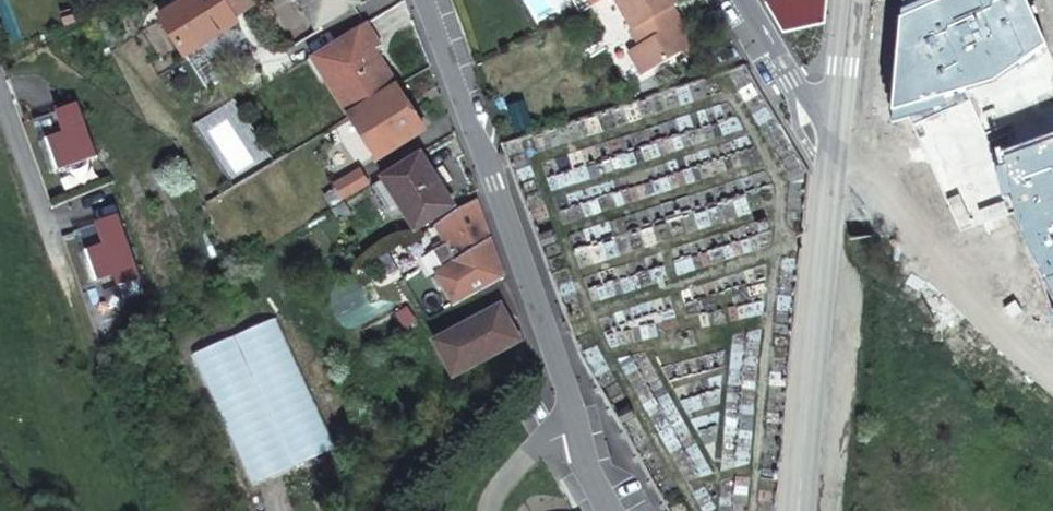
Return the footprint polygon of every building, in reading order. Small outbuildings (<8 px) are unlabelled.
[(160,17),(184,55),(221,32),(217,27),(234,16),(257,2),(256,0),(186,0),(160,17)] [(354,0),(298,0),(314,26),(354,0)] [(674,0),(613,0),(630,30),(628,31),(638,48),(628,54),(641,77),(682,52),(668,30),(673,27),(663,10),(670,6),(675,3),(674,0)] [(781,30),(826,21),(828,0),(764,0),(781,30)] [(902,7),(893,117),(996,85),(1047,47),(1023,0),(918,0),(902,7)] [(693,46),(670,6),(663,10),(673,27),(668,30),(682,52),(693,46)] [(217,27),(221,32),(237,21),(234,16),(217,27)] [(365,21),(312,54),(350,115),(366,105),(396,86),(370,45),(377,41),(365,21)] [(425,131),(396,86),(366,105),(350,115),(378,160),(425,131)] [(46,138),(57,170),(96,156),(78,103),(56,111),(57,112),(64,133),(46,138)] [(64,133),(57,112),(34,120),(46,156),(51,154),(46,138),(64,133)] [(999,158),(1052,307),(1052,139),(999,158)] [(453,203),(421,152),(384,175),(416,226),(453,203)] [(369,182),(360,169),(336,184),(344,196),(369,182)] [(364,187),(355,194),(361,203),(370,198),(364,187)] [(481,212),(477,196),(457,208),(437,223),(448,242),(435,251),(444,267),(470,249),(491,236),(481,212)] [(89,266),(94,280),(112,274),(116,284),(139,277),(118,215),(95,222),(102,244),(84,250),(89,266)] [(85,267),(89,266),(84,250),(102,244),(95,224),(72,232),(85,267)] [(394,239),(407,236),(404,230),(391,233),(394,239)] [(504,268),(491,236),(470,249),(474,257),(481,276),(504,268)] [(453,299),(504,271),(504,268),(481,276),(474,257),(470,249),(444,267),(438,271),(453,299)] [(523,336),(504,302),(439,341),(459,375),(523,336)]
